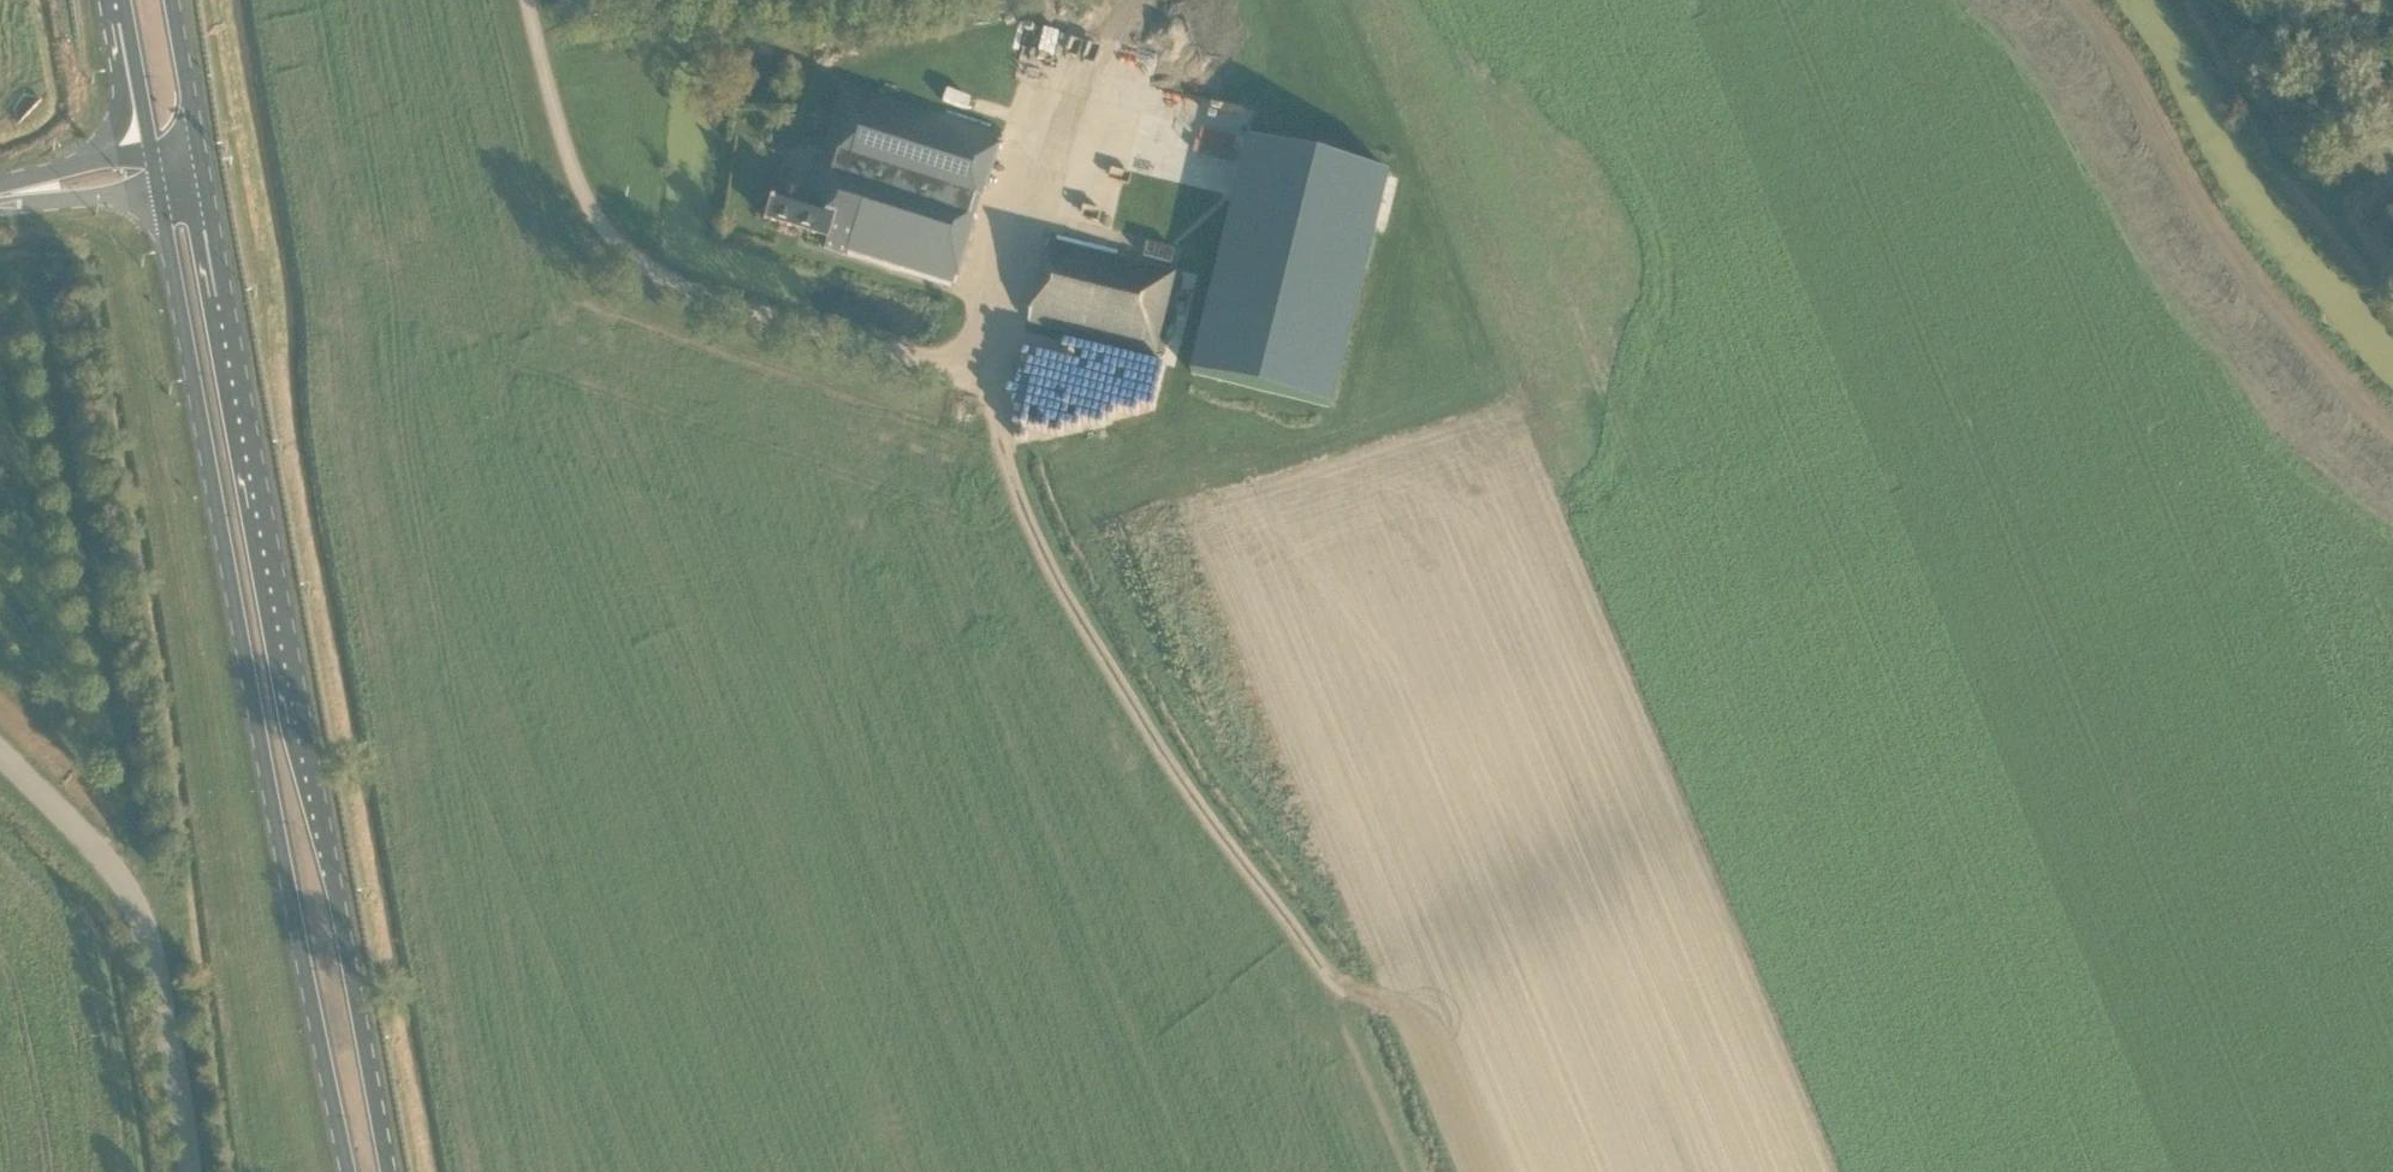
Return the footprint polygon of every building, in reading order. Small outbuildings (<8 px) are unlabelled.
[(999,134),(844,86),(804,194),(774,184),(762,218),(827,238),(825,244),(844,250),(842,255),(950,288),(999,134)] [(1070,216),(1130,228),(1154,108),(1094,96),(1070,216)] [(1332,408),(1390,174),(1249,139),(1191,373),(1332,408)] [(1029,323),(1158,354),(1179,268),(1050,237),(1029,323)]
